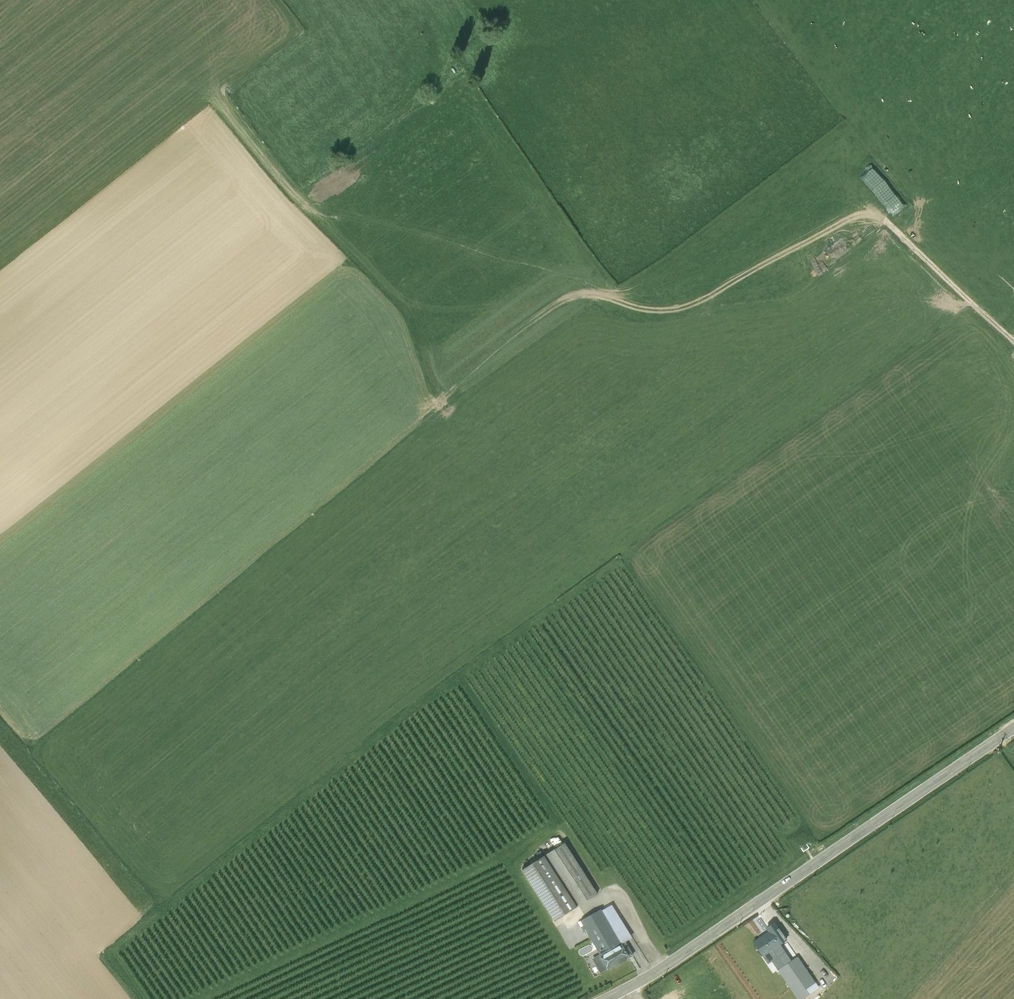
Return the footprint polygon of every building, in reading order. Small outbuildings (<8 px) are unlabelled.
[(565,841),(522,868),(554,920),(598,892),(565,841)] [(626,953),(630,950),(625,942),(632,937),(611,904),(580,921),(600,954),(608,969),(629,957),(626,953)] [(769,931),(754,942),(763,956),(769,952),(772,957),(779,952),(776,948),(786,940),(774,922),(767,928),(769,931)] [(608,969),(600,954),(592,959),(600,973),(608,969)] [(777,970),(797,998),(800,998),(818,987),(797,956),(777,970)]
